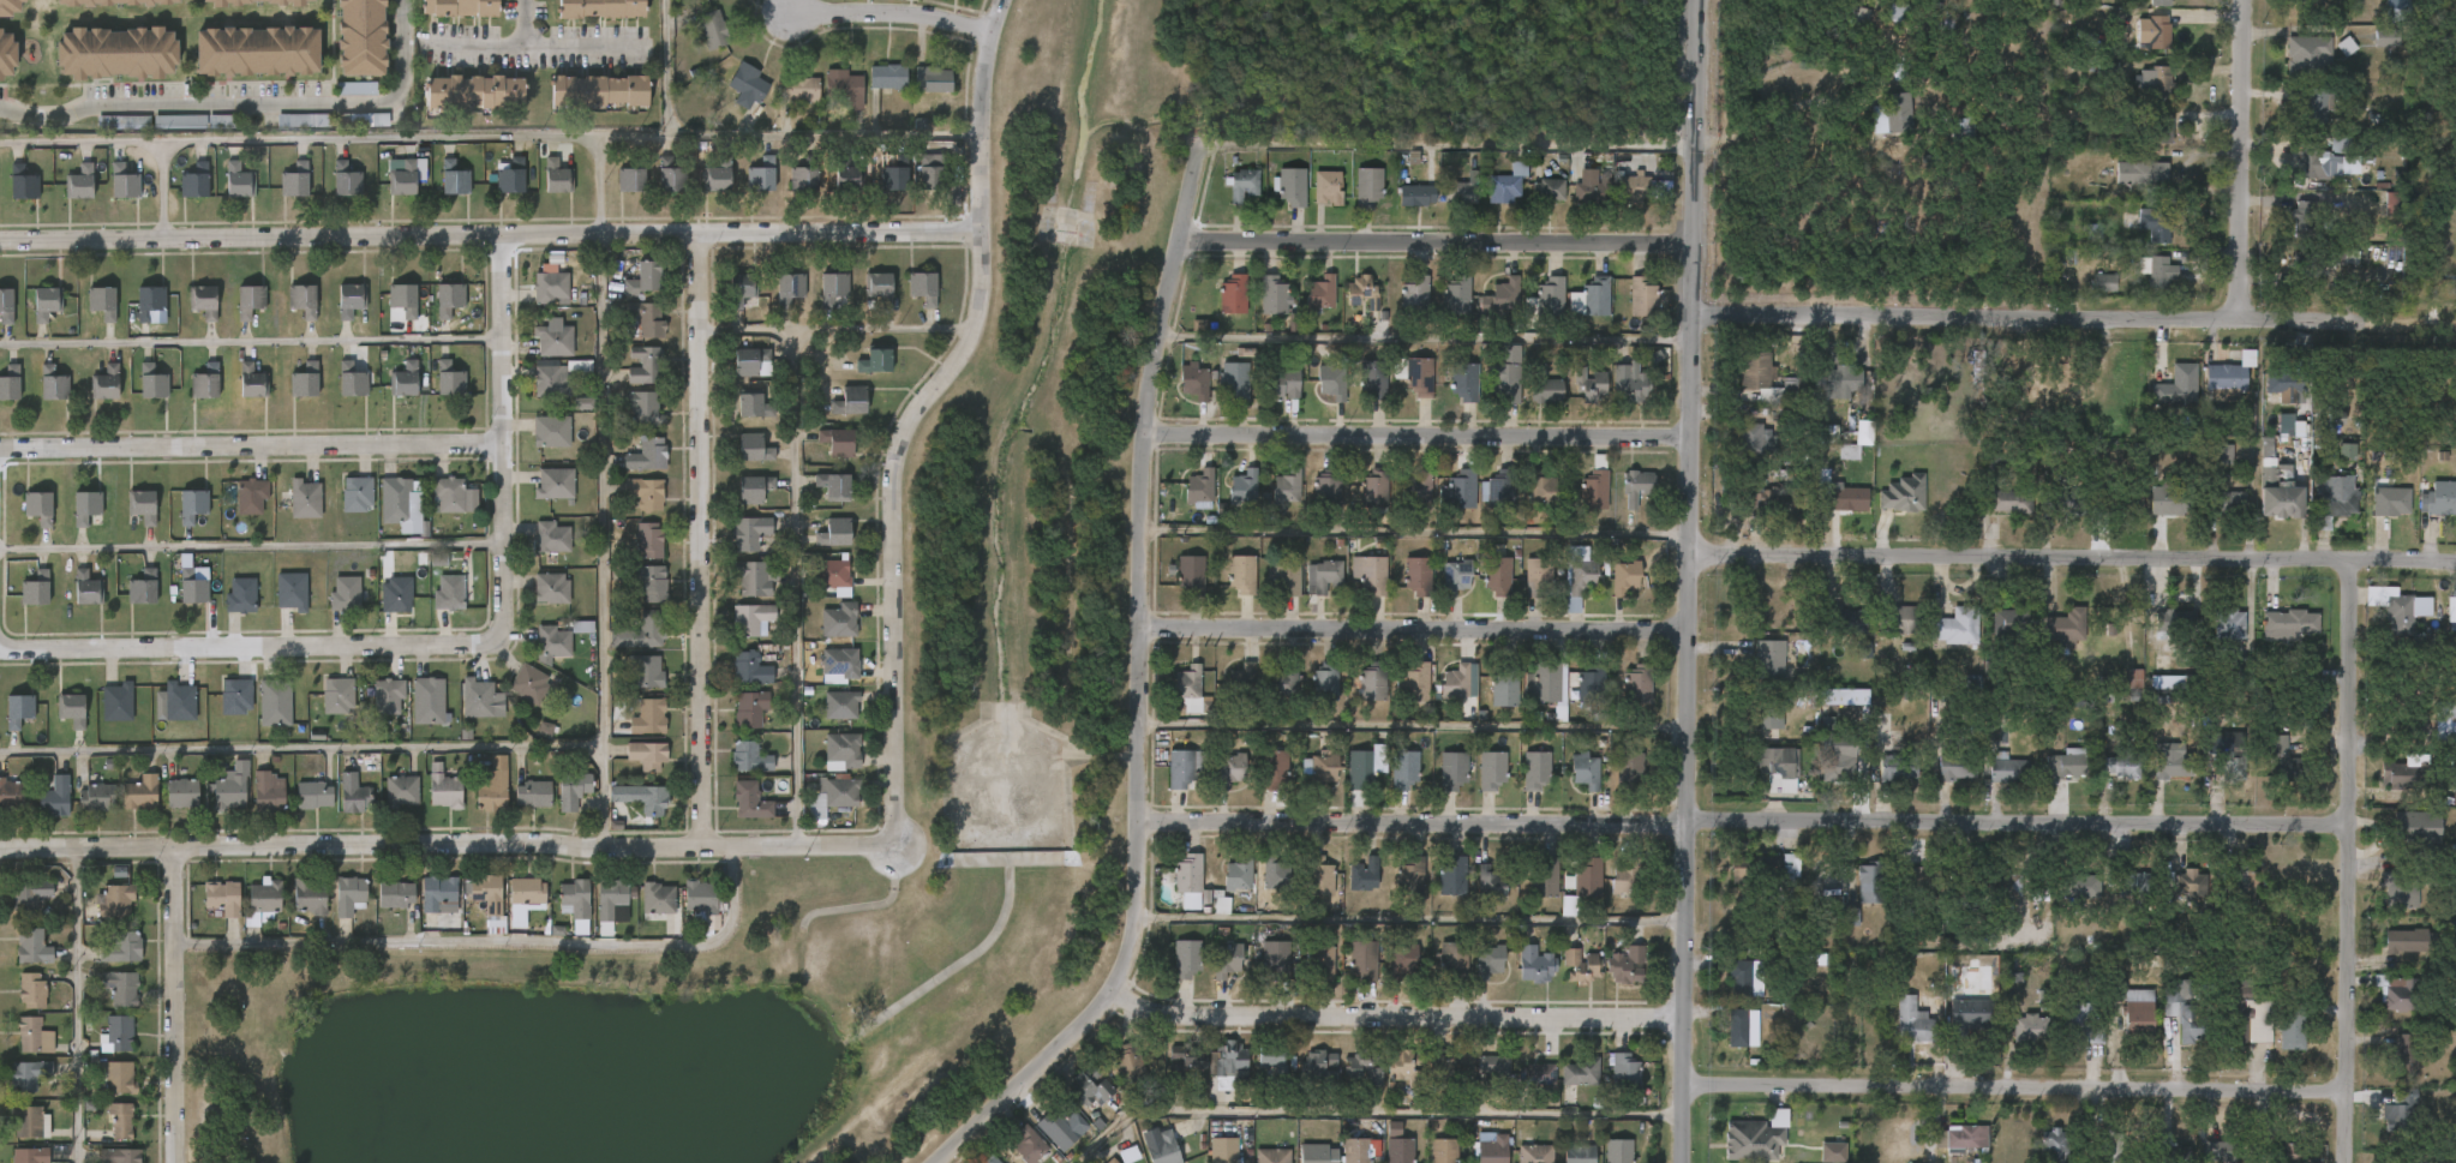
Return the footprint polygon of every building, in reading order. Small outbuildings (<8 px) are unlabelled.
[(12,16),(0,16),(0,0),(25,0),(25,1),(22,1),(22,11),(12,11),(12,16)] [(339,7),(339,0),(387,0),(387,7),(384,7),(384,20),(385,20),(387,34),(384,34),(384,38),(388,38),(388,48),(384,48),(384,54),(388,54),(388,67),(385,67),(385,76),(342,76),(342,67),(339,67),(339,54),(341,54),(341,49),(339,49),(339,40),(341,40),(341,35),(339,35),(339,20),(341,20),(341,7),(339,7)] [(423,13),(423,0),(498,0),(498,17),(433,16),(433,13),(423,13)] [(558,18),(558,0),(645,0),(645,17),(601,17),(601,16),(580,16),(580,18),(558,18)] [(1882,18),(1889,0),(1893,0),(1906,5),(1899,24),(1882,18)] [(2383,19),(2383,0),(2406,0),(2406,19),(2383,19)] [(1871,10),(1865,30),(1853,26),(1855,22),(1843,18),(1847,2),(1871,10)] [(720,20),(721,23),(723,22),(730,43),(708,50),(697,17),(718,10),(720,20)] [(2169,14),(2169,48),(2145,48),(2145,14),(2169,14)] [(294,25),(294,28),(312,28),(312,29),(321,29),(321,73),(299,73),(299,72),(294,72),(294,76),(284,76),(284,72),(278,72),(278,74),(235,74),(235,76),(224,76),(224,73),(220,73),(220,74),(198,74),(198,30),(206,30),(206,28),(220,28),(220,30),(223,30),(223,26),(234,26),(234,29),(239,29),(265,29),(265,26),(280,26),(280,29),(283,29),(283,25),(294,25)] [(163,26),(163,31),(174,31),(174,40),(179,40),(178,66),(174,65),(174,73),(164,73),(164,79),(150,79),(150,76),(148,76),(148,78),(136,78),(136,76),(127,76),(127,74),(109,74),(109,78),(91,78),(91,76),(85,76),(85,80),(72,80),(73,76),(61,74),(61,66),(58,66),(58,41),(61,41),(61,32),(71,32),(71,26),(85,26),(85,31),(90,31),(90,28),(100,29),(109,29),(109,31),(126,31),(126,29),(136,29),(136,28),(145,28),(145,30),(150,30),(150,26),(163,26)] [(2,82),(0,82),(0,28),(2,28),(2,32),(12,32),(12,41),(17,41),(17,66),(12,66),(12,74),(2,74),(2,82)] [(2373,29),(2396,29),(2396,47),(2373,47),(2373,29)] [(2284,61),(2284,36),(2326,36),(2326,61),(2284,61)] [(2343,56),(2334,44),(2344,36),(2354,47),(2343,56)] [(769,83),(759,103),(753,101),(748,109),(733,102),(739,91),(727,84),(741,60),(760,71),(757,77),(769,83)] [(899,64),(899,65),(906,65),(906,89),(870,86),(870,65),(899,64)] [(939,65),(939,68),(952,68),(952,90),(915,90),(915,66),(939,65)] [(2169,101),(2149,101),(2149,66),(2169,66),(2169,101)] [(847,68),(847,74),(863,74),(862,109),(847,109),(847,107),(840,107),(841,97),(826,97),(825,68),(847,68)] [(460,74),(460,79),(469,79),(469,77),(491,77),(491,76),(503,76),(503,78),(522,78),(522,88),(525,88),(523,110),(503,110),(503,106),(492,106),(492,109),(427,108),(427,78),(449,78),(449,74),(460,74)] [(648,76),(648,110),(646,110),(646,107),(629,107),(629,112),(627,112),(627,104),(619,104),(619,109),(613,109),(613,104),(605,104),(605,109),(593,109),(593,107),(585,107),(585,110),(573,110),(573,101),(564,101),(564,107),(552,107),(552,76),(563,76),(563,77),(574,77),(606,77),(606,78),(627,78),(627,76),(648,76)] [(819,77),(819,98),(781,97),(781,76),(819,77)] [(376,95),(376,83),(336,83),(336,95),(376,95)] [(2304,121),(2304,88),(2325,88),(2325,121),(2304,121)] [(1870,131),(1869,104),(1883,103),(1882,92),(1909,91),(1909,130),(1870,131)] [(2149,143),(2149,108),(2169,108),(2169,143),(2149,143)] [(387,113),(335,115),(336,128),(388,127),(387,113)] [(277,114),(277,128),(330,128),(329,114),(277,114)] [(1972,139),(1949,142),(1947,118),(1970,114),(1972,139)] [(208,116),(208,129),(235,129),(235,115),(208,116)] [(150,117),(97,116),(97,129),(149,130),(150,117)] [(206,116),(153,116),(153,129),(206,129),(206,116)] [(925,130),(925,119),(913,120),(914,130),(925,130)] [(2329,151),(2330,134),(2348,136),(2347,154),(2346,154),(2344,179),(2294,176),(2295,150),(2329,151)] [(748,190),(747,167),(760,167),(761,154),(773,154),(773,190),(748,190)] [(791,190),(790,190),(790,167),(804,166),(804,155),(816,154),(817,190),(791,190)] [(847,154),(847,166),(863,166),(863,190),(837,190),(837,154),(847,154)] [(882,188),(881,188),(880,166),(894,166),(894,154),(907,154),(907,188),(882,188)] [(933,154),(933,164),(945,164),(944,188),(919,188),(919,154),(933,154)] [(618,191),(617,167),(629,167),(629,155),(645,155),(645,191),(618,191)] [(671,155),(671,167),(685,167),(685,190),(659,191),(659,155),(671,155)] [(703,190),(702,190),(702,167),(717,167),(718,155),(730,155),(729,190),(703,190)] [(497,192),(496,192),(496,168),(510,168),(510,156),(523,156),(523,191),(497,192)] [(558,156),(558,167),(571,167),(571,191),(545,191),(545,156),(558,156)] [(389,193),(388,193),(388,170),(402,170),(402,157),(414,157),(414,193),(389,193)] [(454,157),(454,169),(469,169),(469,192),(442,192),(442,157),(454,157)] [(347,160),(347,170),(361,170),(361,194),(333,194),(334,158),(347,160)] [(181,197),(180,197),(180,173),(194,173),(193,160),(206,160),(206,196),(181,197)] [(239,160),(239,172),(252,172),(252,196),(226,196),(226,160),(239,160)] [(282,194),(280,194),(280,170),(294,170),(294,160),(306,160),(306,194),(282,194)] [(124,161),(124,173),(138,173),(138,197),(110,196),(110,161),(124,161)] [(1498,203),(1490,203),(1490,174),(1512,174),(1512,161),(1528,161),(1528,174),(1521,174),(1521,196),(1512,196),(1512,203),(1498,203)] [(23,162),(23,174),(37,174),(37,198),(10,198),(10,162),(23,162)] [(67,197),(65,197),(65,174),(78,174),(78,162),(91,162),(91,197),(67,197)] [(2115,182),(2115,162),(2151,162),(2164,162),(2164,182),(2115,182)] [(1306,167),(1306,208),(1289,206),(1289,200),(1284,200),(1284,198),(1280,198),(1280,191),(1272,191),(1272,176),(1280,176),(1280,167),(1306,167)] [(1359,206),(1356,206),(1356,167),(1382,167),(1382,202),(1373,202),(1373,208),(1359,206)] [(1260,169),(1259,196),(1246,194),(1246,187),(1244,187),(1242,204),(1232,203),(1232,185),(1224,184),(1224,176),(1233,176),(1233,172),(1239,172),(1239,168),(1260,169)] [(1478,203),(1445,202),(1445,181),(1468,181),(1468,169),(1479,169),(1478,203)] [(1342,170),(1342,203),(1316,203),(1316,179),(1308,179),(1308,172),(1342,170)] [(1651,194),(1651,197),(1643,197),(1643,203),(1621,203),(1621,175),(1652,175),(1651,194)] [(1567,179),(1565,199),(1533,198),(1533,181),(1540,182),(1541,178),(1567,179)] [(1612,182),(1612,198),(1604,198),(1604,202),(1575,202),(1575,182),(1612,182)] [(1418,206),(1400,205),(1400,185),(1437,185),(1436,203),(1428,203),(1428,206),(1418,206)] [(2398,193),(2385,193),(2384,215),(2397,216),(2398,193)] [(2293,234),(2293,202),(2317,202),(2317,234),(2293,234)] [(2147,242),(2147,228),(2137,228),(2137,211),(2169,211),(2169,242),(2147,242)] [(2373,245),(2373,256),(2352,256),(2352,245),(2373,245)] [(2322,278),(2323,256),(2296,254),(2295,276),(2322,278)] [(2169,281),(2147,281),(2147,256),(2169,256),(2169,281)] [(642,296),(625,296),(625,280),(641,280),(641,262),(663,260),(663,290),(642,290),(642,296)] [(570,272),(570,305),(535,305),(535,289),(534,289),(535,272),(570,272)] [(731,308),(730,308),(730,272),(756,272),(756,296),(743,296),(743,308),(731,308)] [(779,308),(778,308),(777,272),(804,272),(805,295),(790,295),(790,308),(779,308)] [(833,308),(821,308),(821,272),(847,272),(846,295),(833,295),(833,308)] [(892,272),(893,307),(879,308),(879,295),(864,295),(864,272),(892,272)] [(936,272),(936,308),(923,308),(923,295),(909,295),(909,272),(936,272)] [(2114,290),(2090,290),(2090,272),(2114,272),(2114,290)] [(1244,313),(1217,313),(1217,283),(1222,283),(1222,280),(1227,280),(1227,274),(1244,274),(1244,313)] [(1331,275),(1330,308),(1313,308),(1313,312),(1302,311),(1304,295),(1305,295),(1305,283),(1319,282),(1319,274),(1331,275)] [(1276,275),(1276,281),(1280,281),(1280,283),(1286,283),(1286,313),(1259,313),(1259,275),(1276,275)] [(1368,275),(1367,286),(1376,286),(1376,311),(1365,311),(1365,299),(1358,299),(1358,305),(1343,304),(1344,283),(1349,283),(1349,278),(1356,278),(1356,275),(1368,275)] [(1425,314),(1400,314),(1400,283),(1403,284),(1403,281),(1408,281),(1408,275),(1425,276),(1425,314)] [(1457,316),(1440,316),(1442,286),(1445,286),(1445,282),(1450,282),(1450,275),(1467,276),(1467,316),(1457,316)] [(1516,276),(1515,310),(1488,308),(1491,284),(1504,284),(1505,276),(1516,276)] [(1562,314),(1535,314),(1535,286),(1541,286),(1541,281),(1544,282),(1545,276),(1562,276),(1562,314)] [(1580,316),(1580,286),(1586,286),(1586,281),(1589,281),(1589,276),(1607,276),(1606,316),(1580,316)] [(1646,277),(1646,286),(1654,286),(1654,293),(1655,293),(1655,317),(1628,317),(1629,277),(1646,277)] [(439,319),(437,319),(436,283),(463,282),(465,307),(449,307),(449,319),(439,319)] [(415,284),(415,319),(403,319),(403,306),(389,306),(389,283),(415,284)] [(315,284),(315,320),(302,320),(302,307),(288,308),(288,284),(315,284)] [(341,319),(337,319),(339,284),(365,284),(365,307),(352,307),(352,319),(341,319)] [(215,286),(215,320),(203,320),(203,310),(187,310),(187,286),(215,286)] [(240,322),(236,322),(236,286),(264,286),(264,308),(251,310),(251,322),(240,322)] [(37,323),(32,323),(32,287),(60,287),(60,311),(46,311),(46,323),(37,323)] [(114,287),(114,323),(101,323),(100,310),(86,310),(86,287),(114,287)] [(140,322),(136,322),(136,287),(164,287),(164,310),(149,310),(149,322),(140,322)] [(11,324),(0,324),(0,288),(11,288),(11,324)] [(663,314),(663,322),(667,322),(666,337),(642,337),(642,317),(628,317),(628,304),(663,304),(663,314)] [(575,328),(575,356),(540,356),(540,337),(534,337),(534,326),(575,328)] [(2310,345),(2298,345),(2298,360),(2310,360),(2310,345)] [(661,358),(661,384),(628,384),(628,367),(641,367),(641,359),(630,359),(630,347),(661,347),(661,358)] [(757,376),(735,376),(735,348),(769,348),(769,360),(757,360),(757,376)] [(892,372),(856,372),(856,360),(868,359),(868,348),(891,348),(892,372)] [(2204,389),(2204,364),(2238,364),(2239,349),(2252,349),(2252,365),(2246,365),(2246,389),(2204,389)] [(1772,352),(1772,366),(1777,366),(1775,379),(1772,379),(1771,389),(1742,388),(1742,374),(1739,374),(1739,364),(1742,364),(1742,352),(1772,352)] [(391,394),(389,394),(390,371),(403,371),(403,358),(417,358),(417,395),(391,394)] [(450,359),(450,371),(465,371),(465,395),(438,394),(438,358),(450,359)] [(352,359),(352,372),(366,372),(365,395),(339,395),(340,359),(352,359)] [(1430,398),(1414,398),(1414,392),(1410,392),(1410,389),(1403,389),(1404,359),(1431,359),(1430,398)] [(252,360),(252,373),(266,373),(265,396),(239,396),(240,360),(252,360)] [(292,396),(290,396),(290,372),(304,372),(302,360),(317,360),(317,396),(292,396)] [(568,396),(537,396),(537,366),(568,367),(568,360),(595,360),(595,373),(569,373),(568,396)] [(1384,361),(1384,401),(1367,401),(1367,395),(1364,395),(1364,391),(1359,391),(1359,384),(1358,384),(1358,360),(1384,361)] [(152,361),(152,373),(167,373),(167,397),(139,396),(140,361),(152,361)] [(192,397),(191,397),(191,373),(204,373),(204,361),(217,361),(217,397),(192,397)] [(1193,361),(1193,368),(1204,368),(1204,402),(1191,402),(1191,394),(1178,394),(1176,364),(1184,364),(1184,361),(1193,361)] [(53,362),(53,376),(67,376),(66,398),(40,398),(41,362),(53,362)] [(92,398),(90,398),(90,374),(103,374),(103,362),(116,362),(116,398),(92,398)] [(1246,364),(1245,403),(1223,402),(1224,394),(1215,391),(1216,373),(1218,373),(1218,362),(1246,364)] [(2151,383),(2170,383),(2170,362),(2194,362),(2194,402),(2151,402),(2151,383)] [(18,400),(0,400),(0,376),(4,376),(4,364),(18,364),(18,400)] [(1474,403),(1458,403),(1458,398),(1454,397),(1454,394),(1448,394),(1449,364),(1475,364),(1474,403)] [(1518,365),(1517,403),(1500,403),(1500,395),(1490,394),(1491,364),(1518,365)] [(1544,364),(1544,379),(1562,379),(1563,400),(1543,400),(1543,403),(1534,403),(1534,401),(1529,401),(1529,386),(1534,386),(1533,364),(1544,364)] [(1851,364),(1851,370),(1863,370),(1863,391),(1850,391),(1850,397),(1826,397),(1826,385),(1813,385),(1813,368),(1837,370),(1837,364),(1851,364)] [(1325,365),(1325,367),(1343,368),(1343,402),(1331,402),(1331,394),(1318,394),(1317,365),(1325,365)] [(1651,379),(1651,391),(1647,391),(1647,400),(1641,398),(1641,403),(1625,404),(1625,400),(1612,400),(1612,365),(1629,365),(1629,373),(1645,373),(1645,379),(1651,379)] [(1582,379),(1589,379),(1589,373),(1605,373),(1605,395),(1598,394),(1597,402),(1580,401),(1581,391),(1574,391),(1574,385),(1571,385),(1571,367),(1582,367),(1582,379)] [(1298,371),(1296,400),(1283,400),(1283,394),(1280,394),(1280,401),(1269,401),(1270,370),(1298,371)] [(2264,390),(2264,371),(2305,371),(2305,390),(2264,390)] [(1786,401),(1784,401),(1784,378),(1808,377),(1809,401),(1786,401)] [(865,413),(831,413),(831,401),(843,400),(843,385),(865,385),(865,413)] [(761,389),(761,403),(774,403),(774,416),(737,416),(738,389),(761,389)] [(657,391),(657,414),(665,414),(664,427),(631,426),(631,408),(625,408),(625,391),(657,391)] [(574,410),(593,411),(593,398),(574,398),(574,410)] [(2343,425),(2343,413),(2329,413),(2328,424),(2343,425)] [(2278,437),(2302,437),(2303,422),(2293,422),(2293,415),(2278,414),(2278,437)] [(569,446),(533,446),(533,416),(569,416),(569,446)] [(1855,445),(1872,446),(1873,422),(1856,421),(1855,445)] [(1763,422),(1763,428),(1772,428),(1772,434),(1778,436),(1778,452),(1741,454),(1741,422),(1763,422)] [(1837,426),(1811,426),(1811,442),(1836,443),(1837,426)] [(853,430),(853,458),(829,458),(829,443),(816,443),(816,430),(853,430)] [(762,432),(762,448),(774,448),(774,461),(738,461),(738,432),(762,432)] [(657,436),(663,437),(663,445),(665,445),(665,468),(623,469),(622,454),(640,454),(639,438),(657,436)] [(2232,465),(2232,445),(2216,445),(2216,465),(2232,465)] [(2354,445),(2339,445),(2338,461),(2353,462),(2354,445)] [(1257,467),(1257,500),(1246,500),(1246,497),(1244,497),(1244,503),(1229,504),(1232,475),(1246,475),(1246,467),(1257,467)] [(1385,508),(1385,514),(1372,514),(1372,508),(1361,506),(1362,476),(1368,476),(1368,473),(1372,473),(1372,467),(1389,467),(1388,508),(1385,508)] [(573,499),(534,499),(534,487),(539,487),(539,468),(573,468),(573,499)] [(1210,468),(1209,503),(1192,502),(1192,505),(1182,505),(1184,473),(1193,473),(1193,475),(1198,475),(1198,468),(1210,468)] [(1298,468),(1298,502),(1280,502),(1278,505),(1270,505),(1272,476),(1286,476),(1287,468),(1298,468)] [(1341,508),(1314,508),(1314,476),(1319,476),(1319,473),(1324,473),(1324,468),(1341,468),(1341,508)] [(1432,468),(1431,503),(1404,502),(1406,476),(1421,476),(1421,468),(1432,468)] [(1475,508),(1449,506),(1450,478),(1458,478),(1458,468),(1476,468),(1475,508)] [(1515,509),(1488,509),(1488,478),(1493,478),(1493,474),(1498,474),(1498,468),(1515,468),(1515,509)] [(1543,468),(1543,476),(1557,478),(1557,488),(1561,488),(1561,503),(1530,503),(1530,468),(1543,468)] [(1831,468),(1831,481),(1844,481),(1843,487),(1870,487),(1870,490),(1874,490),(1874,500),(1870,500),(1870,508),(1819,508),(1819,468),(1831,468)] [(1607,509),(1581,509),(1581,479),(1587,479),(1587,475),(1592,475),(1592,469),(1607,469),(1607,509)] [(1637,470),(1639,473),(1657,473),(1657,493),(1642,493),(1642,490),(1639,490),(1637,510),(1627,510),(1627,493),(1624,493),(1624,473),(1628,473),(1628,469),(1637,470)] [(1923,473),(1921,510),(1879,508),(1880,481),(1895,482),(1895,472),(1923,473)] [(2301,485),(2301,515),(2260,515),(2260,473),(2264,473),(2264,485),(2301,485)] [(850,474),(850,503),(826,503),(826,487),(814,487),(814,474),(850,474)] [(2313,475),(2347,475),(2347,515),(2313,515),(2313,475)] [(455,476),(455,479),(466,479),(466,490),(480,490),(479,512),(435,511),(435,479),(448,479),(448,476),(455,476)] [(745,504),(738,504),(738,476),(774,476),(774,490),(763,490),(763,504),(745,504)] [(253,478),(253,480),(268,480),(268,502),(263,502),(262,516),(236,516),(236,480),(247,480),(247,478),(253,478)] [(300,478),(300,482),(321,482),(321,517),(290,518),(289,478),(300,478)] [(365,512),(342,511),(343,478),(372,478),(372,506),(366,506),(365,512)] [(400,478),(412,479),(412,522),(420,522),(420,526),(427,526),(427,536),(420,536),(420,533),(400,533),(400,524),(381,524),(381,478),(400,478)] [(640,478),(663,479),(661,510),(640,510),(640,508),(637,508),(639,496),(623,497),(623,479),(640,478)] [(2455,512),(2427,512),(2427,480),(2455,480),(2455,512)] [(1763,488),(1772,488),(1772,486),(1802,486),(1801,517),(1789,517),(1789,512),(1744,511),(1744,484),(1765,484),(1763,488)] [(2149,485),(2186,484),(2186,514),(2149,514),(2149,485)] [(2039,487),(2085,487),(2085,512),(2039,512),(2039,487)] [(2373,487),(2409,487),(2409,514),(2373,514),(2373,487)] [(1987,514),(1987,488),(2030,488),(2030,514),(1987,514)] [(156,490),(156,526),(144,526),(144,514),(130,515),(130,491),(156,490)] [(2110,490),(2125,492),(2121,510),(2107,508),(2110,490)] [(185,527),(181,527),(181,491),(209,491),(210,514),(194,514),(194,527),(185,527)] [(2245,514),(2202,514),(2202,491),(2245,491),(2245,514)] [(50,492),(50,528),(37,528),(37,516),(23,516),(23,492),(50,492)] [(77,528),(72,528),(72,492),(101,492),(101,515),(85,515),(85,528),(77,528)] [(759,534),(759,551),(735,551),(733,539),(731,539),(731,526),(733,526),(733,517),(772,517),(772,534),(759,534)] [(850,545),(814,545),(814,532),(827,532),(827,517),(850,517),(850,545)] [(2330,531),(2330,517),(2315,517),(2315,531),(2330,531)] [(555,521),(555,526),(569,527),(569,552),(535,552),(535,541),(534,541),(535,521),(555,521)] [(658,522),(658,529),(661,529),(663,558),(642,558),(642,551),(636,551),(636,523),(658,522)] [(430,566),(447,566),(447,553),(430,553),(430,566)] [(1200,586),(1200,595),(1187,595),(1187,586),(1174,586),(1175,554),(1202,556),(1200,586)] [(765,564),(765,566),(767,566),(767,571),(780,571),(780,581),(771,581),(771,597),(739,595),(739,574),(732,572),(732,560),(756,562),(756,556),(766,557),(765,564)] [(1253,556),(1253,557),(1259,557),(1259,570),(1253,569),(1252,595),(1236,595),(1236,589),(1233,589),(1233,586),(1226,586),(1227,556),(1253,556)] [(1282,597),(1271,597),(1271,556),(1298,557),(1298,597),(1282,597)] [(1384,557),(1384,597),(1368,595),(1368,591),(1365,591),(1365,587),(1358,587),(1358,577),(1349,577),(1349,556),(1384,557)] [(1430,557),(1428,595),(1410,595),(1410,591),(1402,587),(1402,556),(1430,557)] [(1508,557),(1506,598),(1491,597),(1491,592),(1486,592),(1486,588),(1480,587),(1481,556),(1508,557)] [(1523,597),(1522,557),(1550,557),(1550,580),(1546,580),(1546,592),(1540,592),(1540,597),(1523,597)] [(1341,560),(1340,586),(1328,586),(1328,582),(1325,582),(1324,594),(1305,594),(1306,564),(1320,563),(1320,559),(1341,560)] [(1443,597),(1440,597),(1440,562),(1460,562),(1460,559),(1469,559),(1469,576),(1466,576),(1466,587),(1452,588),(1452,597),(1443,597)] [(1595,559),(1593,589),(1577,589),(1577,597),(1567,597),(1568,562),(1586,562),(1586,559),(1595,559)] [(847,570),(847,577),(851,577),(851,588),(815,588),(815,560),(847,560),(847,570)] [(1623,598),(1610,597),(1611,563),(1629,563),(1629,560),(1639,560),(1636,589),(1623,589),(1623,598)] [(665,565),(665,578),(667,578),(666,604),(645,604),(645,592),(639,592),(637,582),(622,583),(622,566),(665,565)] [(192,566),(192,580),(208,580),(206,604),(179,603),(180,566),(192,566)] [(86,568),(86,581),(102,581),(102,605),(73,604),(74,568),(86,568)] [(128,603),(127,603),(127,580),(142,580),(142,568),(154,568),(154,603),(128,603)] [(22,604),(20,604),(20,581),(34,581),(34,569),(47,569),(47,604),(22,604)] [(305,572),(306,613),(296,613),(295,607),(276,607),(275,574),(305,572)] [(565,572),(565,580),(570,580),(570,604),(549,604),(549,601),(537,601),(537,574),(565,572)] [(435,610),(433,610),(433,591),(438,591),(438,575),(463,575),(463,610),(435,610)] [(330,611),(329,611),(329,592),(334,592),(334,576),(359,576),(360,610),(330,611)] [(411,611),(411,615),(381,612),(381,583),(387,583),(387,576),(411,576),(411,611)] [(244,612),(244,615),(239,615),(239,612),(224,612),(224,593),(229,593),(229,577),(254,577),(256,612),(244,612)] [(2396,586),(2396,595),(2412,595),(2410,637),(2385,637),(2385,605),(2364,605),(2364,585),(2396,586)] [(2445,597),(2455,597),(2455,621),(2455,635),(2445,635),(2445,597)] [(855,617),(856,637),(821,636),(821,610),(839,610),(839,601),(856,601),(856,617),(855,617)] [(1579,601),(1565,601),(1566,614),(1579,613),(1579,601)] [(763,622),(763,637),(741,637),(741,630),(733,630),(733,605),(778,606),(778,622),(763,622)] [(1918,605),(1918,634),(1891,634),(1891,605),(1918,605)] [(1844,606),(1844,609),(1867,609),(1867,635),(1826,635),(1826,606),(1844,606)] [(1990,633),(1991,606),(2029,606),(2027,634),(1990,633)] [(2083,606),(2083,639),(2072,639),(2072,648),(2055,647),(2055,637),(2038,637),(2039,616),(2066,617),(2066,606),(2083,606)] [(1975,642),(1929,641),(1929,617),(1951,617),(1951,609),(1975,609),(1975,642)] [(2242,609),(2242,637),(2214,637),(2214,609),(2242,609)] [(665,612),(663,647),(627,646),(627,629),(642,630),(645,610),(663,610),(663,612),(665,612)] [(2152,610),(2196,610),(2196,633),(2152,633),(2152,610)] [(2318,637),(2318,611),(2263,612),(2263,638),(2318,637)] [(565,621),(565,627),(571,627),(571,631),(574,631),(573,657),(552,655),(552,666),(540,661),(539,646),(537,646),(539,625),(558,625),(558,621),(565,621)] [(593,622),(571,622),(571,633),(593,633),(593,622)] [(1785,678),(1756,678),(1756,640),(1784,640),(1785,678)] [(1870,642),(1858,643),(1858,658),(1870,658),(1870,642)] [(754,649),(754,652),(757,652),(757,654),(759,654),(757,666),(773,666),(772,684),(732,683),(735,651),(754,649)] [(857,649),(857,661),(859,661),(859,679),(843,679),(843,675),(822,675),(822,649),(857,649)] [(659,655),(660,671),(664,671),(664,687),(630,688),(630,657),(659,655)] [(1276,699),(1268,699),(1269,669),(1283,669),(1283,660),(1294,660),(1294,695),(1276,695),(1276,699)] [(1335,660),(1334,701),(1308,700),(1308,671),(1314,671),(1314,666),(1318,666),(1318,660),(1335,660)] [(1383,701),(1356,701),(1358,669),(1367,666),(1367,660),(1384,660),(1383,701)] [(1426,660),(1426,700),(1401,700),(1401,690),(1395,690),(1395,678),(1400,678),(1400,669),(1406,669),(1406,666),(1409,666),(1409,660),(1426,660)] [(552,687),(540,708),(520,696),(521,694),(510,687),(525,661),(550,677),(546,683),(552,687)] [(1251,696),(1224,696),(1226,671),(1240,670),(1240,661),(1252,661),(1251,696)] [(1462,697),(1438,697),(1440,671),(1454,670),(1454,661),(1466,663),(1466,697),(1462,697)] [(1601,702),(1576,702),(1575,672),(1581,672),(1581,667),(1586,667),(1586,663),(1601,661),(1601,702)] [(1558,663),(1558,701),(1532,701),(1532,696),(1523,696),(1523,672),(1538,671),(1538,667),(1541,667),(1541,663),(1558,663)] [(1197,697),(1197,713),(1181,713),(1182,697),(1170,697),(1173,672),(1187,671),(1187,664),(1198,664),(1197,697)] [(1648,703),(1622,703),(1622,673),(1627,673),(1627,669),(1631,669),(1631,664),(1648,664),(1648,703)] [(2317,684),(2318,664),(2298,664),(2297,684),(2317,684)] [(1516,666),(1515,706),(1488,705),(1490,676),(1498,676),(1498,666),(1516,666)] [(2122,672),(2135,669),(2139,682),(2127,685),(2122,672)] [(2183,689),(2184,677),(2151,676),(2150,689),(2183,689)] [(435,677),(435,679),(443,679),(443,724),(413,724),(412,678),(435,677)] [(473,677),(473,683),(492,683),(492,717),(463,718),(462,677),(473,677)] [(346,714),(323,714),(324,678),(353,678),(353,707),(346,707),(346,714)] [(390,678),(390,679),(403,679),(403,699),(399,699),(399,715),(373,715),(373,681),(390,678)] [(176,679),(176,685),(196,685),(197,720),(167,720),(166,679),(176,679)] [(244,715),(221,714),(221,693),(222,693),(223,679),(251,679),(251,708),(244,708),(244,715)] [(280,679),(290,681),(290,726),(259,726),(259,679),(280,679)] [(132,720),(103,720),(103,687),(121,687),(121,681),(132,681),(132,720)] [(1867,690),(1822,690),(1822,705),(1867,705),(1867,690)] [(761,729),(733,729),(733,713),(736,713),(737,708),(737,693),(768,691),(768,711),(761,711),(761,729)] [(857,720),(823,719),(825,693),(859,693),(859,702),(857,702),(857,720)] [(85,694),(85,730),(73,730),(73,718),(59,718),(59,694),(85,694)] [(12,730),(7,730),(7,695),(35,695),(35,718),(20,718),(22,730),(12,730)] [(663,713),(663,718),(665,718),(665,733),(629,733),(629,718),(639,717),(640,697),(665,699),(665,713),(663,713)] [(2435,701),(2434,742),(2455,742),(2455,701),(2435,701)] [(1785,703),(1784,730),(1761,729),(1761,702),(1785,703)] [(550,738),(552,725),(541,723),(538,736),(550,738)] [(2214,779),(2214,732),(2241,732),(2241,779),(2214,779)] [(858,745),(859,768),(844,768),(844,761),(825,761),(825,735),(859,733),(859,745),(858,745)] [(1855,733),(1855,781),(1840,781),(1840,785),(1822,785),(1822,736),(1840,736),(1840,742),(1845,742),(1845,733),(1855,733)] [(2284,735),(2284,757),(2307,757),(2306,779),(2266,778),(2268,733),(2284,735)] [(757,742),(757,755),(773,755),(773,772),(731,772),(731,753),(733,753),(733,743),(736,743),(736,742),(757,742)] [(667,751),(666,763),(658,763),(658,773),(640,773),(640,760),(625,760),(625,743),(667,743),(667,751)] [(1797,773),(1797,779),(1781,779),(1781,793),(1759,793),(1759,787),(1768,787),(1768,774),(1756,774),(1756,757),(1759,757),(1759,748),(1799,748),(1798,773),(1797,773)] [(1335,753),(1332,781),(1326,780),(1326,784),(1318,784),(1317,789),(1305,789),(1306,755),(1314,755),(1316,749),(1328,749),(1328,753),(1335,753)] [(1172,790),(1169,790),(1169,750),(1196,751),(1196,781),(1190,780),(1190,784),(1186,784),(1186,790),(1172,790)] [(1263,791),(1262,791),(1262,750),(1289,750),(1289,768),(1286,768),(1286,781),(1278,781),(1278,791),(1263,791)] [(1347,789),(1344,789),(1346,750),(1372,750),(1371,780),(1366,780),(1366,784),(1361,784),(1361,789),(1347,789)] [(2084,777),(2048,777),(2048,750),(2083,750),(2084,777)] [(2138,750),(2138,778),(2102,778),(2102,756),(2114,756),(2114,750),(2138,750)] [(1391,791),(1390,751),(1416,751),(1416,783),(1412,783),(1412,785),(1407,785),(1407,791),(1391,791)] [(1481,792),(1480,792),(1480,751),(1506,751),(1506,784),(1497,786),(1497,791),(1481,792)] [(1220,790),(1217,790),(1217,756),(1235,756),(1235,753),(1246,753),(1246,781),(1229,781),(1229,790),(1220,790)] [(1442,791),(1440,791),(1442,753),(1468,753),(1468,786),(1458,785),(1458,791),(1442,791)] [(1523,792),(1522,792),(1522,753),(1547,753),(1547,784),(1543,784),(1543,787),(1538,787),(1538,792),(1523,792)] [(1641,754),(1640,784),(1631,784),(1630,793),(1615,793),(1616,753),(1641,754)] [(1577,754),(1577,757),(1597,757),(1597,791),(1583,791),(1583,783),(1570,783),(1570,754),(1577,754)] [(1915,780),(1879,780),(1879,754),(1915,754),(1915,780)] [(2152,777),(2152,754),(2191,754),(2191,777),(2152,777)] [(1936,780),(1936,756),(1975,756),(1975,780),(1936,780)] [(251,759),(250,777),(246,775),(245,807),(226,807),(224,813),(212,813),(214,779),(221,780),(222,769),(234,771),(234,757),(251,759)] [(2029,781),(1988,781),(1988,759),(2029,759),(2029,781)] [(441,762),(441,773),(442,773),(442,777),(461,778),(462,810),(448,810),(448,807),(430,807),(430,762),(441,762)] [(2379,787),(2379,763),(2410,763),(2410,787),(2379,787)] [(585,767),(585,774),(592,774),(592,793),(581,793),(581,798),(576,798),(576,813),(558,813),(559,773),(570,773),(570,767),(585,767)] [(270,769),(270,773),(276,773),(276,778),(286,778),(284,813),(256,811),(256,769),(270,769)] [(507,771),(505,811),(480,811),(480,805),(475,805),(475,786),(490,786),(490,769),(507,771)] [(358,772),(358,786),(373,786),(373,808),(365,808),(365,811),(342,813),(341,772),(358,772)] [(158,773),(158,809),(142,809),(142,807),(137,807),(137,809),(122,809),(122,784),(139,783),(139,781),(142,781),(142,773),(158,773)] [(49,815),(40,815),(40,791),(54,790),(54,774),(70,774),(70,815),(49,815)] [(420,777),(419,805),(399,804),(399,809),(387,809),(387,805),(381,805),(381,780),(387,780),(387,775),(420,777)] [(24,807),(0,807),(0,778),(5,778),(5,779),(11,779),(11,781),(24,781),(24,807)] [(187,778),(187,780),(199,780),(199,813),(190,813),(190,807),(169,808),(168,780),(187,778)] [(826,778),(826,780),(859,780),(859,790),(857,790),(857,807),(826,807),(826,793),(810,793),(810,787),(802,787),(802,778),(826,778)] [(531,780),(550,781),(550,807),(514,807),(515,787),(522,787),(522,781),(531,780)] [(760,790),(761,791),(760,801),(775,801),(775,817),(738,817),(739,799),(736,799),(736,780),(760,780),(760,790)] [(104,783),(115,784),(115,809),(79,809),(80,790),(88,790),(88,784),(104,783)] [(328,783),(328,786),(334,786),(334,804),(327,804),(325,809),(298,808),(298,783),(328,783)] [(667,786),(667,804),(666,804),(666,808),(663,808),(663,817),(652,817),(652,826),(643,826),(643,814),(640,814),(640,808),(643,808),(643,802),(610,802),(610,786),(667,786)] [(2394,812),(2394,843),(2439,844),(2439,813),(2394,812)] [(1200,893),(1200,910),(1182,910),(1182,893),(1175,893),(1175,868),(1175,862),(1185,859),(1185,853),(1202,853),(1200,893)] [(1801,853),(1801,900),(1780,900),(1780,879),(1762,879),(1762,881),(1750,881),(1750,885),(1733,885),(1732,859),(1749,859),(1749,856),(1773,856),(1773,853),(1801,853)] [(1230,892),(1224,892),(1224,876),(1227,876),(1227,863),(1240,863),(1240,855),(1252,855),(1252,889),(1234,889),(1234,892),(1230,892)] [(1276,856),(1276,863),(1292,863),(1292,893),(1276,893),(1276,889),(1264,889),(1264,868),(1257,868),(1257,856),(1276,856)] [(1335,874),(1334,897),(1306,897),(1307,856),(1324,856),(1324,862),(1328,862),(1328,865),(1335,865),(1335,874)] [(1378,856),(1378,891),(1350,891),(1349,864),(1362,864),(1362,868),(1367,868),(1367,856),(1378,856)] [(1424,895),(1397,895),(1397,864),(1401,864),(1401,862),(1407,862),(1407,856),(1425,857),(1424,895)] [(1466,897),(1439,895),(1439,873),(1442,873),(1442,865),(1450,865),(1450,856),(1467,857),(1466,897)] [(1598,857),(1597,898),(1574,898),(1574,865),(1577,867),(1577,862),(1582,862),(1582,857),(1598,857)] [(1637,893),(1637,899),(1619,899),(1619,895),(1613,895),(1615,865),(1628,865),(1628,858),(1641,858),(1641,893),(1637,893)] [(1558,898),(1532,898),(1532,865),(1541,864),(1541,859),(1558,859),(1558,898)] [(1856,903),(1853,903),(1855,865),(1868,865),(1868,861),(1881,861),(1880,904),(1856,903)] [(1491,864),(1491,873),(1505,873),(1506,900),(1479,900),(1479,864),(1491,864)] [(1911,867),(1936,868),(1935,889),(1927,889),(1925,906),(1909,905),(1911,867)] [(2202,867),(2202,899),(2178,899),(2178,867),(2202,867)] [(2380,869),(2415,869),(2415,906),(2380,906),(2380,869)] [(2245,893),(2242,870),(2256,870),(2257,893),(2245,893)] [(2097,871),(2097,897),(2062,897),(2062,871),(2097,871)] [(2156,871),(2156,894),(2126,894),(2126,871),(2156,871)] [(493,874),(504,875),(503,916),(487,916),(487,900),(472,900),(472,880),(481,880),(481,874),(493,874)] [(2021,876),(1977,874),(1976,897),(2020,899),(2021,876)] [(439,876),(438,879),(459,876),(459,903),(441,903),(441,912),(424,912),(424,877),(439,876)] [(541,876),(541,882),(547,882),(547,904),(539,904),(539,906),(523,906),(523,904),(521,904),(521,899),(511,899),(511,879),(520,879),(520,877),(541,876)] [(357,877),(357,879),(366,879),(370,881),(366,909),(354,909),(354,918),(337,918),(339,877),(357,877)] [(298,879),(298,880),(311,880),(311,883),(325,883),(325,917),(312,917),(312,913),(294,913),(294,888),(293,888),(293,879),(298,879)] [(697,879),(697,883),(700,882),(717,883),(715,916),(703,915),(705,912),(684,912),(684,880),(697,879)] [(282,880),(282,912),(274,912),(274,922),(262,922),(262,912),(260,912),(260,927),(245,927),(246,901),(248,901),(248,885),(271,885),(271,880),(282,880)] [(587,880),(587,936),(573,936),(573,915),(559,913),(559,899),(557,899),(558,885),(573,885),(573,880),(587,880)] [(36,909),(11,909),(10,882),(50,881),(52,899),(36,899),(36,909)] [(233,881),(233,883),(240,882),(241,918),(206,919),(205,882),(220,881),(220,885),(224,885),(224,881),(233,881)] [(627,881),(627,886),(636,886),(636,895),(627,895),(627,907),(613,907),(612,936),(598,936),(598,881),(627,881)] [(401,882),(417,883),(417,904),(407,904),(407,907),(381,907),(381,882),(401,882)] [(653,882),(653,883),(659,883),(659,887),(675,887),(675,913),(642,913),(642,882),(653,882)] [(1946,885),(1947,901),(1969,900),(1968,884),(1946,885)] [(133,895),(133,901),(128,901),(128,917),(97,918),(96,905),(94,905),(94,897),(101,897),(100,892),(103,892),(102,886),(133,885),(133,895)] [(1228,915),(1229,899),(1215,897),(1214,913),(1228,915)] [(1858,908),(1839,909),(1839,927),(1858,927),(1858,908)] [(707,930),(718,931),(719,914),(707,914),(707,930)] [(485,917),(485,928),(504,928),(505,917),(485,917)] [(42,929),(42,947),(52,947),(52,963),(16,963),(16,929),(42,929)] [(2426,951),(2383,952),(2383,929),(2425,929),(2426,951)] [(138,933),(138,940),(139,940),(139,961),(98,963),(97,946),(114,946),(114,931),(134,930),(138,933)] [(1176,981),(1174,981),(1174,941),(1200,941),(1200,972),(1194,972),(1194,975),(1191,975),(1191,981),(1176,981)] [(1289,942),(1289,981),(1274,981),(1274,971),(1263,971),(1263,942),(1289,942)] [(1317,942),(1317,947),(1334,947),(1334,982),(1323,982),(1323,973),(1319,973),(1319,967),(1306,967),(1307,942),(1317,942)] [(1377,942),(1377,982),(1356,982),(1356,973),(1349,973),(1349,942),(1377,942)] [(1468,943),(1467,979),(1451,978),(1451,970),(1440,969),(1440,959),(1434,959),(1434,953),(1440,954),(1440,942),(1468,943)] [(1497,942),(1497,946),(1506,946),(1505,963),(1503,963),(1503,973),(1496,973),(1496,982),(1476,982),(1478,948),(1490,948),(1490,942),(1497,942)] [(1216,982),(1214,982),(1214,947),(1233,947),(1233,945),(1242,945),(1242,961),(1240,961),(1240,973),(1226,973),(1226,982),(1216,982)] [(1391,982),(1390,947),(1408,947),(1408,945),(1419,945),(1419,966),(1412,966),(1412,971),(1403,971),(1403,982),(1391,982)] [(1538,946),(1537,957),(1543,958),(1543,953),(1553,954),(1553,959),(1557,959),(1557,977),(1551,977),(1551,982),(1543,982),(1543,985),(1533,985),(1533,981),(1521,981),(1521,969),(1534,969),(1534,963),(1520,963),(1521,946),(1538,946)] [(1645,946),(1643,982),(1631,982),(1631,985),(1621,985),(1621,983),(1613,983),(1612,973),(1609,973),(1609,958),(1612,958),(1612,954),(1622,954),(1622,949),(1628,949),(1628,946),(1645,946)] [(1581,949),(1581,963),(1586,964),(1586,954),(1599,954),(1599,960),(1603,960),(1603,969),(1599,969),(1599,973),(1603,973),(1603,978),(1593,977),(1593,979),(1591,979),(1591,987),(1577,987),(1577,983),(1568,983),(1569,972),(1573,972),(1573,967),(1564,967),(1564,948),(1581,949)] [(1760,960),(1759,996),(1730,996),(1730,979),(1726,979),(1726,960),(1760,960)] [(138,981),(138,988),(134,988),(136,1008),(110,1007),(112,988),(100,988),(101,972),(136,973),(136,981),(138,981)] [(46,985),(43,1011),(18,1009),(18,973),(38,975),(38,982),(42,982),(42,985),(46,985)] [(2379,985),(2379,977),(2415,977),(2415,1011),(2383,1011),(2383,985),(2379,985)] [(2181,979),(2181,1005),(2191,1005),(2191,1014),(2210,1013),(2210,1042),(2176,1042),(2176,1015),(2162,1015),(2162,979),(2181,979)] [(1933,1014),(1931,1041),(1895,1041),(1895,994),(1913,994),(1912,1014),(1933,1014)] [(2270,1042),(2226,1042),(2226,1000),(2270,999),(2270,1042)] [(1948,1000),(1990,1000),(1990,1029),(1948,1029),(1948,1000)] [(2122,1039),(2122,1002),(2151,1002),(2151,1039),(2122,1039)] [(2278,1049),(2278,1003),(2304,1003),(2304,1049),(2278,1049)] [(2098,1041),(2061,1041),(2061,1008),(2098,1008),(2098,1041)] [(1745,1048),(1725,1048),(1725,1009),(1745,1009),(1745,1048)] [(130,1035),(130,1051),(98,1053),(98,1042),(106,1042),(107,1015),(131,1017),(130,1035)] [(2001,1041),(2001,1015),(2045,1015),(2045,1041),(2001,1041)] [(41,1018),(40,1030),(52,1030),(52,1051),(19,1051),(17,1018),(41,1018)] [(2089,1045),(2103,1045),(2103,1030),(2088,1030),(2089,1045)] [(2415,1032),(2415,1073),(2392,1073),(2392,1032),(2415,1032)] [(1236,1038),(1236,1043),(1240,1043),(1240,1049),(1247,1049),(1247,1071),(1235,1069),(1235,1073),(1226,1072),(1226,1075),(1208,1075),(1209,1051),(1215,1051),(1215,1044),(1224,1045),(1224,1039),(1236,1038)] [(1137,1039),(1145,1077),(1133,1079),(1132,1073),(1118,1077),(1113,1055),(1114,1055),(1114,1051),(1121,1050),(1120,1043),(1137,1039)] [(1191,1042),(1192,1045),(1199,1045),(1202,1055),(1206,1055),(1206,1071),(1194,1072),(1194,1068),(1182,1068),(1184,1077),(1169,1077),(1169,1063),(1181,1063),(1181,1057),(1170,1057),(1170,1045),(1182,1045),(1182,1042),(1191,1042)] [(1288,1042),(1288,1044),(1290,1044),(1290,1056),(1286,1056),(1286,1063),(1288,1063),(1288,1081),(1276,1081),(1276,1066),(1259,1066),(1259,1044),(1277,1044),(1277,1042),(1288,1042)] [(1314,1049),(1324,1049),(1324,1047),(1329,1047),(1329,1053),(1337,1053),(1336,1066),(1326,1066),(1326,1071),(1337,1071),(1337,1087),(1322,1087),(1323,1080),(1305,1079),(1305,1074),(1300,1074),(1300,1061),(1305,1061),(1305,1055),(1307,1055),(1307,1050),(1310,1050),(1311,1047),(1316,1047),(1314,1049)] [(1378,1051),(1378,1062),(1373,1061),(1373,1067),(1383,1067),(1382,1085),(1365,1084),(1366,1071),(1361,1071),(1361,1080),(1348,1080),(1349,1074),(1344,1074),(1344,1065),(1348,1065),(1348,1061),(1344,1061),(1344,1056),(1353,1056),(1354,1053),(1358,1053),(1358,1048),(1370,1048),(1370,1051),(1378,1051)] [(1414,1048),(1414,1051),(1425,1051),(1425,1065),(1414,1065),(1414,1069),(1425,1069),(1426,1087),(1409,1087),(1409,1075),(1403,1075),(1403,1079),(1394,1079),(1394,1074),(1389,1074),(1390,1053),(1395,1053),(1395,1050),(1401,1050),(1401,1048),(1414,1048)] [(1449,1048),(1449,1054),(1451,1054),(1451,1057),(1458,1057),(1458,1087),(1431,1087),(1432,1048),(1449,1048)] [(1630,1053),(1630,1060),(1635,1060),(1635,1062),(1641,1062),(1641,1090),(1613,1090),(1613,1053),(1630,1053)] [(1511,1056),(1510,1077),(1485,1075),(1485,1072),(1478,1072),(1478,1055),(1511,1056)] [(1564,1083),(1562,1083),(1563,1065),(1577,1065),(1577,1059),(1600,1059),(1600,1084),(1564,1083)] [(36,1084),(36,1091),(14,1090),(14,1086),(10,1086),(10,1061),(50,1061),(50,1078),(36,1078),(36,1084)] [(132,1062),(132,1084),(137,1084),(137,1095),(103,1093),(103,1073),(98,1073),(98,1062),(132,1062)] [(1521,1083),(1520,1083),(1520,1067),(1527,1067),(1527,1062),(1556,1063),(1556,1084),(1521,1083)] [(1091,1063),(1101,1073),(1092,1080),(1096,1085),(1104,1078),(1115,1090),(1103,1101),(1096,1092),(1091,1097),(1094,1099),(1085,1105),(1083,1103),(1080,1105),(1071,1095),(1073,1092),(1072,1090),(1074,1089),(1070,1084),(1073,1079),(1072,1078),(1080,1069),(1083,1072),(1091,1063)] [(133,1103),(134,1105),(132,1139),(113,1139),(113,1115),(109,1115),(109,1103),(133,1103)] [(2383,1103),(2409,1103),(2409,1131),(2383,1131),(2383,1103)] [(40,1108),(41,1109),(41,1113),(48,1114),(48,1137),(13,1137),(13,1116),(8,1116),(10,1104),(40,1105),(40,1108)] [(1059,1114),(1079,1137),(1060,1155),(1034,1126),(1044,1115),(1050,1121),(1059,1114)] [(1763,1121),(1763,1127),(1783,1127),(1783,1145),(1775,1145),(1775,1161),(1760,1161),(1760,1162),(1748,1162),(1748,1159),(1724,1159),(1725,1121),(1763,1121)] [(1038,1162),(1037,1162),(1026,1162),(1013,1146),(1023,1135),(1017,1129),(1025,1122),(1048,1147),(1035,1159),(1038,1162)] [(1400,1138),(1400,1123),(1387,1122),(1386,1138),(1400,1138)] [(1987,1147),(1931,1147),(1931,1126),(1987,1126),(1987,1147)] [(1167,1128),(1179,1162),(1148,1162),(1142,1144),(1157,1139),(1155,1132),(1167,1128)] [(2063,1128),(2063,1162),(2041,1162),(2041,1128),(2063,1128)] [(1508,1133),(1508,1162),(1478,1162),(1479,1140),(1494,1140),(1496,1133),(1508,1133)] [(1371,1156),(1371,1162),(1344,1162),(1344,1137),(1371,1137),(1371,1139),(1379,1139),(1379,1156),(1371,1156)] [(1414,1137),(1414,1162),(1386,1162),(1386,1137),(1414,1137)] [(1234,1138),(1235,1162),(1208,1162),(1208,1138),(1234,1138)] [(1458,1138),(1458,1162),(1431,1162),(1431,1138),(1458,1138)] [(1634,1138),(1635,1162),(1608,1162),(1607,1138),(1634,1138)] [(2126,1139),(2126,1162),(2091,1162),(2091,1139),(2126,1139)] [(2299,1141),(2299,1162),(2280,1162),(2280,1141),(2299,1141)] [(2238,1143),(2204,1142),(2203,1162),(2223,1162),(2237,1162),(2238,1143)] [(1329,1144),(1328,1162),(1300,1162),(1301,1143),(1329,1144)] [(1845,1144),(1820,1143),(1820,1162),(1837,1162),(1845,1162),(1845,1144)] [(1555,1145),(1554,1162),(1519,1162),(1520,1144),(1555,1145)] [(1597,1144),(1597,1162),(1565,1162),(1565,1144),(1597,1144)] [(13,1162),(12,1162),(12,1147),(47,1147),(47,1162),(13,1162)] [(138,1162),(98,1162),(98,1147),(139,1149),(139,1162),(138,1162)] [(1290,1149),(1290,1162),(1256,1162),(1256,1147),(1290,1149)] [(2179,1150),(2179,1162),(2158,1162),(2158,1150),(2179,1150)] [(992,1152),(1001,1162),(980,1162),(992,1152)]
